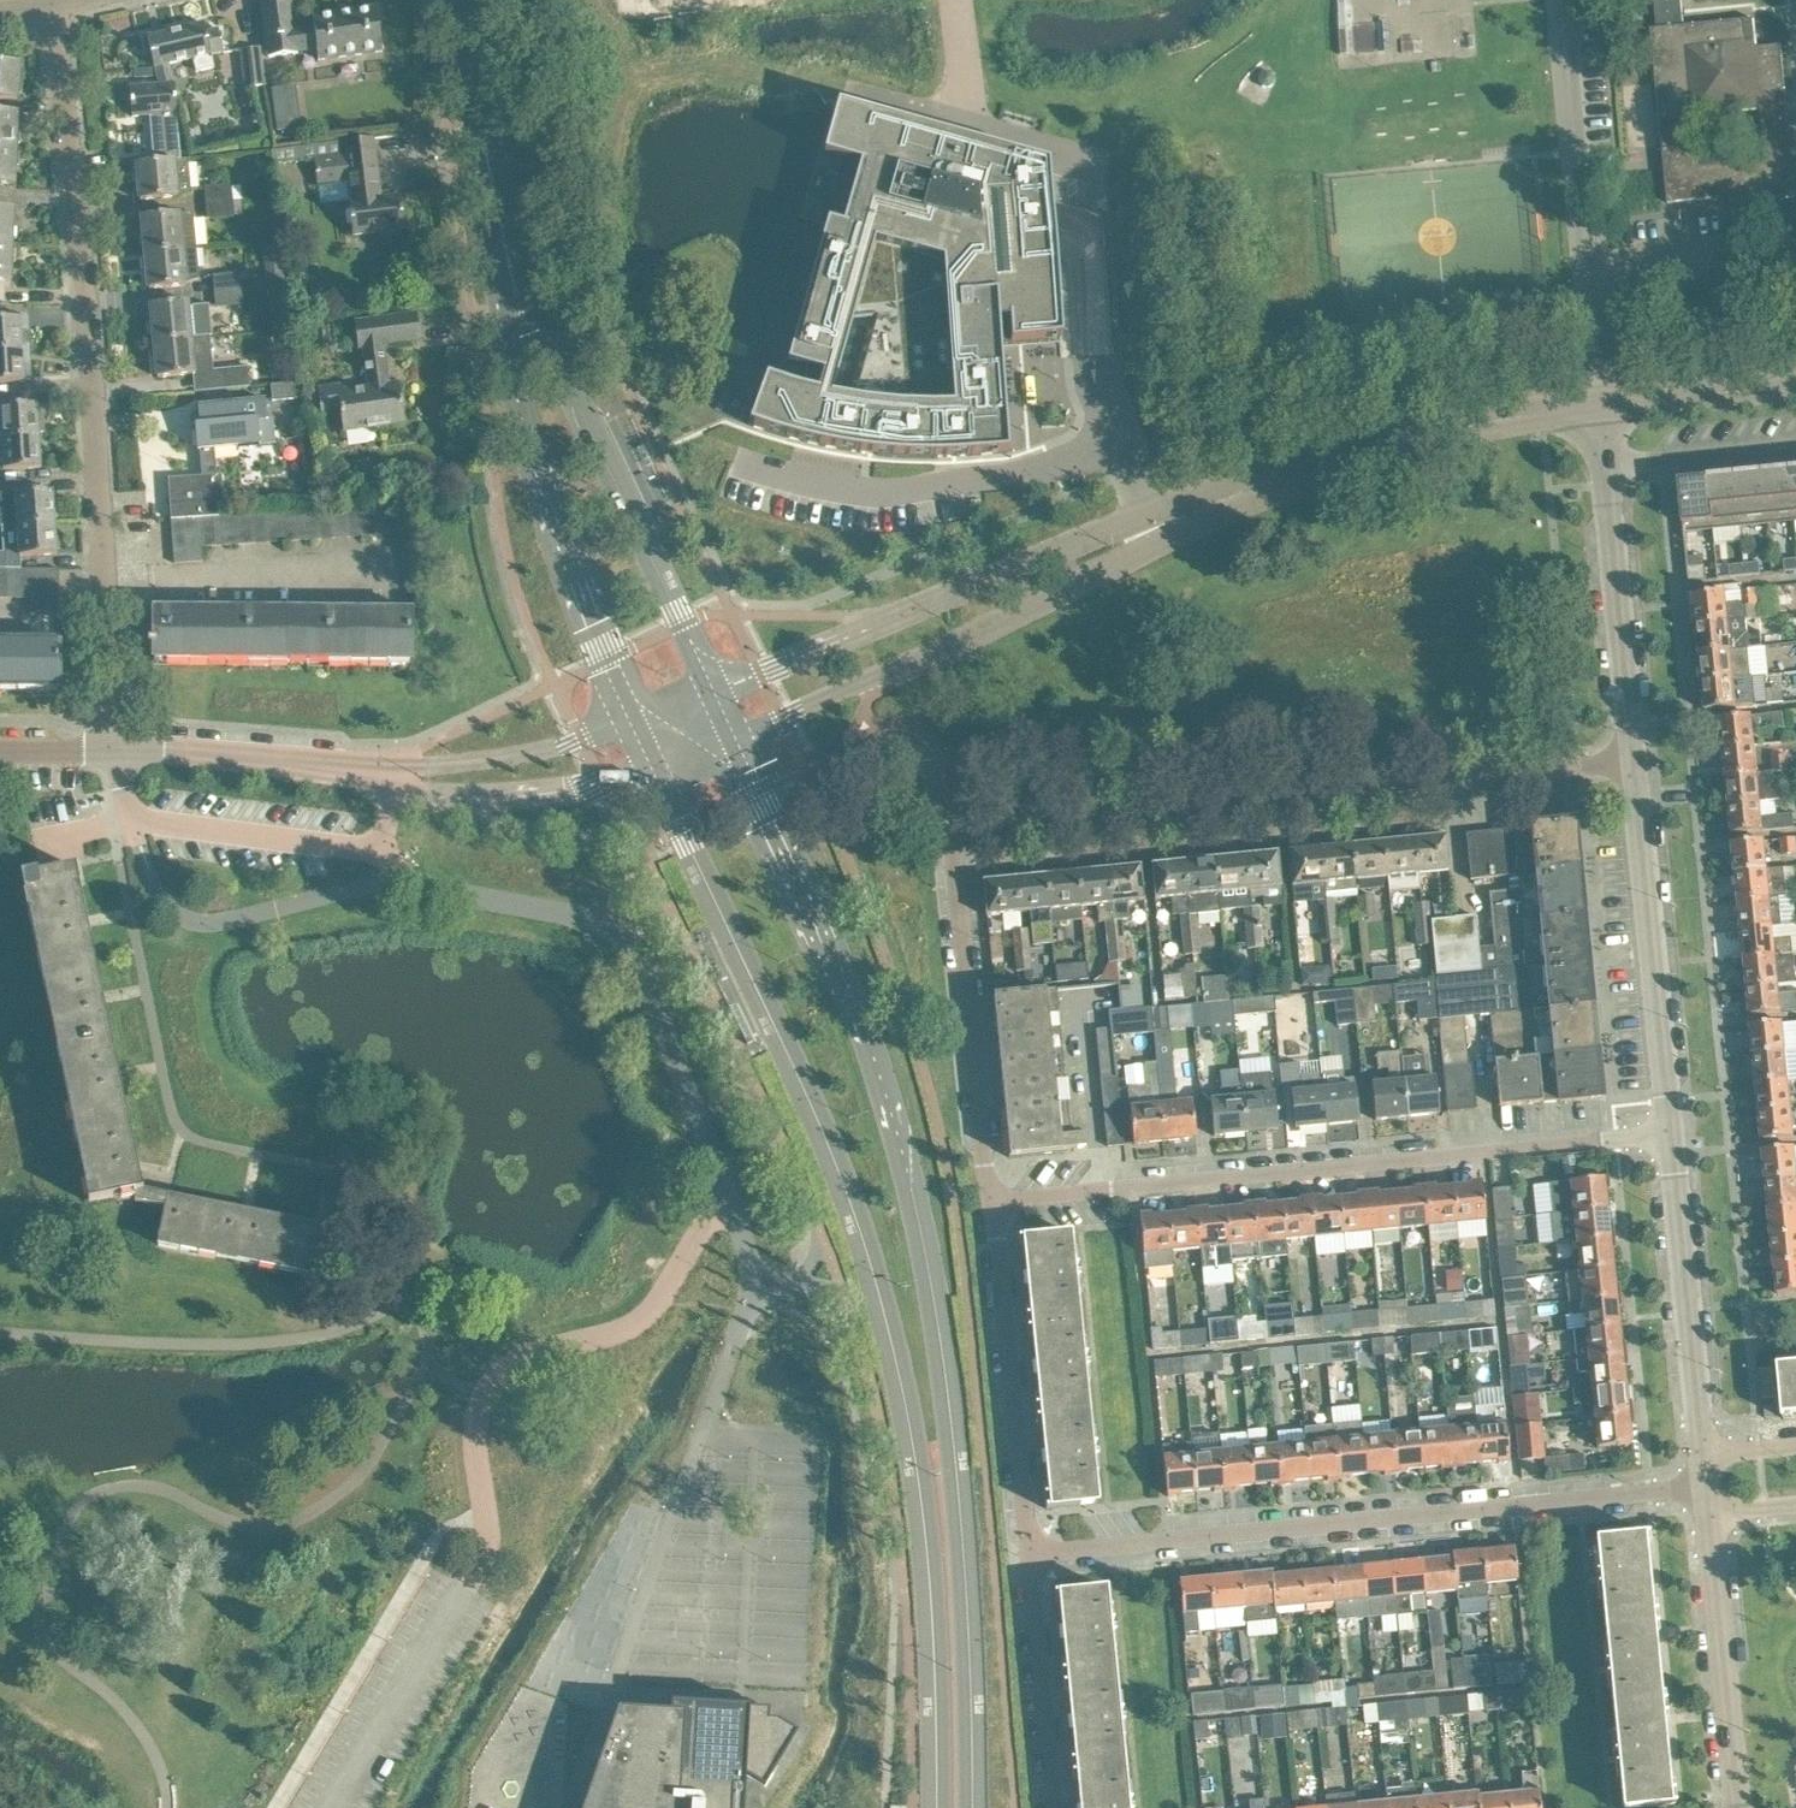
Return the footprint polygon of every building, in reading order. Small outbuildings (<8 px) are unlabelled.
[(265,25),(269,57),(298,53),(297,51),(317,48),(319,60),(383,51),(377,8),(313,16),(314,25),(294,28),(291,0),(273,0),(262,2),(265,25)] [(1789,131),(1788,117),(1784,117),(1782,90),(1786,89),(1781,45),(1757,48),(1754,18),(1684,25),(1682,0),(1655,0),(1658,28),(1651,29),(1668,203),(1722,198),(1722,194),(1730,193),(1731,204),(1795,198),(1795,194),(1792,158),(1789,159),(1786,131),(1789,131)] [(156,67),(160,85),(175,84),(169,64),(195,58),(196,62),(198,66),(202,68),(206,68),(210,66),(212,62),(213,58),(212,54),(224,51),(219,29),(207,32),(205,24),(148,37),(155,67),(156,67)] [(265,85),(261,47),(242,49),(246,87),(265,85)] [(18,99),(19,62),(0,61),(0,99),(18,99)] [(175,84),(160,85),(130,87),(133,117),(163,114),(166,145),(173,145),(175,160),(181,159),(175,84)] [(302,128),(297,86),(274,89),(279,130),(302,128)] [(767,377),(750,425),(787,437),(823,446),(860,452),(877,454),(877,455),(899,457),(918,458),(938,458),(938,457),(971,455),(1008,453),(1000,344),(1062,339),(1054,230),(1049,164),(946,135),(946,134),(892,119),(891,120),(838,105),(825,154),(861,164),(844,226),(828,222),(783,383),(767,377)] [(0,111),(0,149),(16,149),(17,112),(0,111)] [(382,198),(374,139),(374,138),(313,146),(321,205),(349,202),(353,235),(378,232),(379,238),(401,235),(400,230),(405,229),(401,195),(382,198)] [(297,163),(295,148),(271,151),(273,165),(297,163)] [(16,149),(0,149),(0,184),(15,185),(16,149)] [(181,160),(181,159),(175,160),(137,163),(141,200),(185,196),(185,195),(192,195),(189,160),(181,160)] [(206,188),(207,203),(244,200),(242,186),(232,187),(232,186),(206,188)] [(245,214),(244,200),(207,203),(209,219),(235,216),(235,215),(245,214)] [(13,208),(0,208),(0,244),(12,245),(13,208)] [(194,217),(179,215),(179,213),(142,216),(146,253),(197,248),(194,217)] [(0,244),(0,281),(11,281),(12,245),(0,244)] [(200,280),(197,248),(146,253),(149,289),(186,286),(186,284),(200,280)] [(283,264),(266,266),(267,283),(285,281),(283,264)] [(215,277),(216,292),(242,289),(241,275),(215,277)] [(244,305),(242,289),(216,292),(217,307),(244,305)] [(188,301),(175,302),(151,305),(154,341),(191,338),(188,301)] [(418,314),(394,317),(356,322),(360,349),(363,348),(369,387),(345,391),(344,385),(317,389),(320,412),(341,409),(344,432),(405,423),(399,383),(389,385),(384,346),(421,341),(418,314)] [(0,320),(0,351),(30,349),(29,347),(32,347),(31,331),(28,331),(28,318),(26,318),(21,319),(21,318),(0,320)] [(211,336),(205,337),(191,338),(154,341),(158,378),(214,372),(211,336)] [(30,349),(0,351),(0,383),(25,381),(25,380),(32,380),(30,349)] [(248,367),(223,369),(225,389),(250,387),(248,367)] [(304,399),(303,382),(271,385),(273,402),(304,399)] [(274,419),(268,420),(267,400),(199,406),(200,425),(196,425),(198,450),(200,450),(208,449),(208,448),(215,447),(260,443),(260,447),(277,445),(274,419)] [(13,406),(0,407),(0,422),(2,422),(3,439),(39,437),(37,405),(13,406)] [(39,437),(3,439),(0,439),(0,453),(4,453),(5,470),(41,468),(39,437)] [(223,474),(218,474),(215,447),(208,448),(208,449),(200,450),(202,476),(169,478),(172,520),(200,518),(214,517),(223,517),(226,516),(223,474)] [(1768,524),(1795,521),(1790,470),(1763,473),(1768,524)] [(1741,527),(1768,524),(1763,473),(1736,476),(1741,527)] [(1736,476),(1712,478),(1708,479),(1713,529),(1741,527),(1736,476)] [(1708,479),(1680,481),(1685,532),(1713,529),(1708,479)] [(53,491),(29,492),(0,494),(2,527),(55,524),(53,491)] [(397,505),(384,506),(385,515),(398,514),(397,505)] [(376,516),(375,506),(361,507),(361,517),(376,516)] [(362,527),(361,517),(361,507),(347,508),(349,537),(363,536),(362,527)] [(349,537),(347,508),(332,509),(335,538),(349,537)] [(335,538),(332,509),(319,510),(320,519),(321,529),(321,539),(335,538)] [(320,519),(319,510),(304,511),(304,520),(320,519)] [(296,521),(295,511),(281,512),(281,522),(296,521)] [(282,532),(281,522),(281,512),(267,513),(269,543),(283,542),(282,532)] [(269,543),(267,513),(252,514),(254,544),(269,543)] [(254,544),(252,514),(238,515),(238,525),(239,535),(240,545),(254,544)] [(400,524),(398,514),(385,515),(386,525),(400,524)] [(238,525),(238,515),(226,516),(223,517),(224,526),(238,525)] [(377,526),(376,516),(361,517),(362,527),(377,526)] [(215,527),(214,517),(200,518),(201,528),(215,527)] [(200,518),(172,520),(173,535),(201,533),(201,528),(200,518)] [(321,529),(320,519),(304,520),(305,530),(321,529)] [(296,531),(296,521),(281,522),(282,532),(296,531)] [(55,524),(2,527),(5,553),(0,553),(0,568),(8,569),(17,569),(21,569),(21,556),(57,554),(55,524)] [(401,534),(400,524),(386,525),(386,535),(401,534)] [(239,535),(238,525),(224,526),(225,536),(239,535)] [(377,535),(377,526),(362,527),(363,536),(377,535)] [(216,536),(215,527),(201,528),(201,533),(201,537),(216,536)] [(321,539),(321,529),(305,530),(306,540),(321,539)] [(297,541),(296,531),(282,532),(283,542),(297,541)] [(202,547),(201,537),(201,533),(173,535),(174,549),(202,547)] [(240,545),(239,535),(225,536),(225,546),(240,545)] [(216,546),(216,536),(201,537),(202,547),(216,546)] [(203,562),(202,547),(174,549),(175,563),(203,562)] [(1795,570),(1795,558),(1784,560),(1785,571),(1795,570)] [(1745,564),(1746,575),(1761,574),(1760,562),(1745,564)] [(1730,565),(1731,577),(1746,575),(1745,564),(1730,565)] [(1688,568),(1689,581),(1707,579),(1705,566),(1688,568)] [(31,579),(31,569),(21,569),(17,569),(17,578),(31,579)] [(59,569),(35,569),(31,569),(31,579),(31,584),(59,584),(59,569)] [(31,584),(31,579),(17,578),(17,588),(31,588),(31,584)] [(59,598),(59,584),(31,584),(31,588),(31,598),(59,598)] [(31,598),(31,588),(17,588),(17,598),(31,598)] [(1759,605),(1757,589),(1742,590),(1743,601),(1744,607),(1746,606),(1759,605)] [(1744,607),(1743,601),(1727,602),(1725,592),(1694,595),(1697,623),(1746,619),(1748,619),(1746,606),(1744,607)] [(59,613),(59,598),(31,598),(31,613),(59,613)] [(411,661),(411,611),(410,611),(409,617),(157,615),(157,609),(156,609),(155,641),(149,641),(149,645),(155,645),(155,651),(151,651),(151,659),(411,661)] [(1747,632),(1746,619),(1697,623),(1700,653),(1731,650),(1750,649),(1750,648),(1748,632),(1747,632)] [(1761,631),(1748,632),(1750,648),(1763,646),(1761,631)] [(59,639),(58,639),(0,639),(0,690),(59,690),(59,639)] [(1752,676),(1750,649),(1731,650),(1700,653),(1703,681),(1734,678),(1752,676)] [(1737,707),(1734,678),(1703,681),(1706,710),(1737,707)] [(1791,728),(1789,711),(1768,714),(1769,714),(1752,716),(1752,715),(1721,718),(1724,747),(1756,744),(1754,731),(1791,728)] [(1758,772),(1756,744),(1724,747),(1727,776),(1758,772)] [(1772,757),(1774,771),(1790,769),(1789,756),(1772,757)] [(1791,772),(1790,769),(1774,771),(1758,772),(1727,776),(1730,805),(1761,802),(1781,800),(1778,773),(1791,772)] [(1795,827),(1794,814),(1763,817),(1761,802),(1730,805),(1733,834),(1795,827)] [(1573,822),(1564,823),(1532,826),(1466,834),(1471,879),(1518,875),(1519,889),(1490,892),(1495,946),(1496,954),(1526,951),(1523,922),(1583,915),(1573,822)] [(1450,871),(1447,836),(1447,835),(1415,838),(1418,874),(1450,871)] [(1781,838),(1783,855),(1795,853),(1795,837),(1781,838)] [(1418,874),(1415,838),(1384,841),(1387,877),(1418,874)] [(1766,840),(1758,841),(1734,843),(1737,872),(1768,869),(1766,840)] [(1387,877),(1384,841),(1353,844),(1357,880),(1387,877)] [(1358,897),(1358,896),(1357,880),(1353,844),(1321,847),(1326,900),(1335,899),(1357,897),(1358,897)] [(1326,900),(1321,847),(1289,850),(1294,903),(1317,901),(1326,900)] [(1284,906),(1278,851),(1246,854),(1250,891),(1251,899),(1263,898),(1264,907),(1284,906)] [(1250,891),(1246,854),(1215,857),(1219,894),(1250,891)] [(1221,911),(1219,894),(1215,857),(1184,860),(1189,914),(1195,914),(1221,911)] [(1189,914),(1184,860),(1152,864),(1155,900),(1172,898),(1174,916),(1181,915),(1189,914)] [(1144,901),(1141,865),(1109,868),(1114,921),(1121,920),(1130,919),(1129,902),(1144,901)] [(37,874),(21,877),(89,1203),(133,1193),(137,1193),(136,1191),(73,885),(80,884),(76,867),(38,875),(37,874)] [(1114,921),(1109,868),(1078,871),(1081,907),(1098,905),(1100,922),(1106,922),(1114,921)] [(1770,883),(1768,869),(1737,872),(1739,901),(1771,897),(1771,898),(1787,897),(1786,881),(1770,883)] [(1081,907),(1078,871),(1046,874),(1051,922),(1082,919),(1081,907)] [(1051,922),(1046,874),(1015,877),(1018,913),(1022,912),(1030,912),(1033,945),(1053,943),(1051,922)] [(1018,913),(1015,877),(983,880),(986,916),(1006,914),(1008,928),(1023,927),(1022,912),(1018,913)] [(1373,895),(1358,896),(1358,897),(1357,897),(1359,918),(1375,916),(1373,895)] [(1772,907),(1771,898),(1771,897),(1739,901),(1742,929),(1774,926),(1783,926),(1781,907),(1772,907)] [(1337,920),(1335,899),(1326,900),(1317,901),(1319,922),(1337,920)] [(1414,906),(1415,927),(1430,926),(1430,922),(1428,905),(1414,906)] [(1259,930),(1257,908),(1242,909),(1244,931),(1259,930)] [(1195,914),(1189,914),(1181,915),(1183,937),(1197,936),(1195,914)] [(1592,1007),(1583,915),(1523,922),(1526,951),(1496,954),(1495,946),(1479,948),(1481,971),(1435,975),(1435,980),(1439,1018),(1440,1029),(1464,1026),(1463,1018),(1489,1015),(1530,1009),(1531,1013),(1592,1007)] [(1476,916),(1430,922),(1430,926),(1432,945),(1435,975),(1481,971),(1479,948),(1476,916)] [(1123,943),(1121,922),(1121,920),(1114,921),(1106,922),(1108,944),(1123,943)] [(1339,940),(1337,920),(1319,922),(1321,942),(1339,940)] [(1432,945),(1430,926),(1415,927),(1417,946),(1432,945)] [(1776,939),(1774,926),(1742,929),(1745,957),(1794,952),(1792,937),(1776,939)] [(1027,929),(1012,931),(1015,953),(1029,951),(1027,929)] [(1261,948),(1259,930),(1244,931),(1246,950),(1261,948)] [(1199,955),(1197,936),(1183,937),(1185,956),(1199,955)] [(1124,962),(1123,943),(1108,944),(1109,963),(1118,963),(1124,962)] [(1031,971),(1029,951),(1015,953),(1017,973),(1031,971)] [(1794,952),(1745,957),(1748,986),(1780,982),(1795,981),(1795,970),(1794,952)] [(1057,966),(1058,983),(1089,981),(1088,963),(1057,966)] [(1182,972),(1185,998),(1198,997),(1194,964),(1186,965),(1182,972)] [(1229,1001),(1226,975),(1201,978),(1204,1003),(1229,1001)] [(1439,1018),(1435,980),(1398,984),(1400,1002),(1417,1001),(1419,1020),(1439,1018)] [(1780,982),(1748,986),(1751,1015),(1782,1012),(1795,1010),(1795,992),(1781,994),(1780,982)] [(1400,1002),(1398,984),(1353,988),(1357,1023),(1377,1021),(1375,1005),(1400,1002)] [(1357,1023),(1353,988),(1335,990),(1336,1001),(1339,1025),(1357,1023)] [(995,995),(994,995),(1010,1156),(1010,1155),(1062,1150),(1062,1149),(1088,1147),(1087,1131),(1071,1132),(1057,989),(1018,993),(995,995)] [(1335,990),(1314,992),(1315,1003),(1336,1001),(1335,990)] [(1274,997),(1239,1000),(1233,1001),(1234,1016),(1275,1012),(1274,997)] [(1233,1001),(1204,1003),(1193,1005),(1195,1027),(1212,1026),(1212,1035),(1236,1033),(1234,1016),(1233,1001)] [(1167,1007),(1153,1009),(1155,1031),(1169,1030),(1167,1007)] [(1601,1098),(1592,1007),(1531,1013),(1530,1009),(1489,1015),(1499,1107),(1541,1102),(1541,1103),(1601,1098)] [(1155,1031),(1153,1009),(1123,1012),(1111,1013),(1113,1028),(1113,1036),(1155,1031)] [(1783,1022),(1776,1023),(1752,1025),(1755,1054),(1786,1051),(1783,1022)] [(1467,1055),(1464,1026),(1440,1029),(1442,1058),(1467,1055)] [(1113,1028),(1096,1030),(1097,1039),(1114,1038),(1113,1036),(1113,1028)] [(1169,1030),(1155,1031),(1157,1054),(1157,1061),(1165,1141),(1196,1138),(1194,1114),(1192,1101),(1176,1103),(1171,1053),(1169,1030)] [(1114,1038),(1097,1039),(1098,1049),(1115,1047),(1114,1038)] [(1115,1047),(1098,1049),(1099,1058),(1115,1057),(1115,1047)] [(1407,1117),(1403,1081),(1401,1051),(1376,1053),(1378,1070),(1389,1069),(1390,1082),(1372,1084),(1375,1120),(1407,1117)] [(1789,1080),(1786,1051),(1755,1054),(1758,1083),(1789,1080)] [(1468,1064),(1467,1055),(1442,1058),(1448,1112),(1477,1109),(1472,1063),(1468,1064)] [(1115,1057),(1099,1058),(1100,1068),(1116,1066),(1115,1057)] [(1147,1086),(1128,1087),(1134,1144),(1165,1141),(1157,1061),(1145,1062),(1147,1086)] [(1300,1064),(1280,1066),(1282,1086),(1290,1086),(1295,1128),(1327,1125),(1322,1074),(1302,1076),(1300,1064)] [(1116,1066),(1100,1068),(1101,1074),(1101,1078),(1102,1078),(1118,1077),(1116,1066)] [(1344,1072),(1322,1074),(1327,1125),(1359,1121),(1355,1079),(1345,1080),(1344,1072)] [(1241,1076),(1242,1085),(1242,1097),(1246,1133),(1278,1129),(1272,1073),(1241,1076)] [(1118,1077),(1102,1078),(1103,1088),(1118,1086),(1118,1077)] [(1439,1113),(1437,1090),(1436,1078),(1403,1081),(1407,1117),(1439,1113)] [(1792,1108),(1789,1080),(1758,1083),(1760,1111),(1792,1108)] [(1246,1133),(1242,1097),(1242,1085),(1221,1087),(1222,1099),(1210,1101),(1214,1136),(1246,1133)] [(1118,1086),(1103,1088),(1103,1098),(1119,1096),(1118,1086)] [(1119,1096),(1103,1098),(1104,1108),(1120,1106),(1120,1099),(1119,1096)] [(1120,1106),(1104,1108),(1105,1117),(1121,1116),(1120,1106)] [(1795,1137),(1792,1108),(1760,1111),(1763,1140),(1795,1137)] [(1121,1116),(1105,1117),(1106,1127),(1122,1125),(1122,1123),(1122,1121),(1121,1116)] [(1122,1125),(1106,1127),(1107,1137),(1123,1135),(1122,1125)] [(1123,1135),(1107,1137),(1108,1147),(1124,1145),(1123,1135)] [(1788,1148),(1764,1150),(1767,1179),(1795,1176),(1795,1154),(1795,1147),(1788,1148)] [(1767,1179),(1770,1207),(1795,1205),(1795,1176),(1767,1179)] [(1609,1190),(1608,1177),(1571,1181),(1574,1211),(1607,1208),(1605,1190),(1609,1190)] [(1487,1232),(1484,1205),(1482,1181),(1470,1182),(1470,1185),(1454,1187),(1457,1223),(1473,1221),(1474,1233),(1487,1232)] [(1457,1223),(1454,1187),(1436,1189),(1435,1186),(1425,1187),(1429,1225),(1457,1223)] [(142,1190),(136,1191),(137,1193),(133,1193),(135,1202),(165,1208),(158,1245),(318,1277),(327,1227),(326,1226),(169,1196),(144,1190),(143,1187),(142,1187),(142,1190)] [(1429,1225),(1425,1187),(1413,1188),(1413,1191),(1396,1192),(1400,1228),(1429,1225)] [(1516,1217),(1513,1187),(1493,1189),(1495,1219),(1513,1218),(1516,1217)] [(1400,1228),(1396,1192),(1379,1194),(1379,1191),(1368,1192),(1372,1231),(1400,1228)] [(1372,1231),(1368,1192),(1356,1194),(1357,1196),(1339,1198),(1343,1234),(1372,1231)] [(1343,1234),(1339,1198),(1322,1200),(1322,1197),(1311,1198),(1315,1237),(1343,1234)] [(1315,1237),(1311,1198),(1299,1199),(1300,1202),(1283,1204),(1287,1251),(1288,1251),(1316,1248),(1315,1237)] [(1287,1251),(1283,1204),(1265,1205),(1265,1203),(1254,1204),(1260,1259),(1288,1256),(1288,1251),(1287,1251)] [(1260,1259),(1254,1204),(1243,1205),(1243,1208),(1226,1209),(1231,1261),(1231,1262),(1260,1259)] [(1770,1207),(1773,1236),(1795,1233),(1795,1205),(1770,1207)] [(1231,1261),(1226,1209),(1208,1211),(1208,1208),(1196,1209),(1200,1248),(1201,1248),(1203,1263),(1231,1261)] [(1609,1226),(1607,1208),(1574,1211),(1550,1214),(1553,1243),(1577,1241),(1614,1237),(1613,1225),(1609,1226)] [(1200,1248),(1196,1209),(1186,1210),(1186,1213),(1169,1215),(1172,1251),(1200,1248)] [(1174,1266),(1172,1251),(1169,1215),(1152,1217),(1151,1214),(1140,1215),(1145,1269),(1174,1266)] [(1515,1237),(1513,1218),(1495,1219),(1497,1239),(1498,1249),(1516,1247),(1515,1237)] [(1079,1323),(1070,1233),(1019,1238),(1019,1240),(1025,1239),(1033,1328),(1079,1323)] [(1773,1236),(1776,1265),(1795,1263),(1795,1233),(1773,1236)] [(1615,1249),(1614,1237),(1577,1241),(1580,1270),(1613,1267),(1611,1249),(1615,1249)] [(1517,1258),(1516,1247),(1498,1249),(1501,1279),(1527,1276),(1526,1265),(1515,1266),(1514,1259),(1517,1258)] [(1776,1265),(1779,1294),(1795,1292),(1795,1263),(1776,1265)] [(1615,1284),(1613,1267),(1580,1270),(1581,1287),(1567,1288),(1569,1302),(1620,1296),(1619,1284),(1615,1284)] [(1462,1268),(1447,1269),(1448,1290),(1463,1289),(1462,1268)] [(1527,1277),(1527,1276),(1501,1279),(1504,1309),(1529,1306),(1526,1277),(1527,1277)] [(1621,1307),(1620,1296),(1569,1302),(1570,1315),(1584,1314),(1586,1329),(1619,1325),(1617,1308),(1621,1307)] [(1410,1325),(1407,1299),(1378,1302),(1379,1310),(1381,1328),(1410,1325)] [(1438,1323),(1436,1305),(1408,1308),(1407,1299),(1410,1325),(1438,1323)] [(1494,1300),(1465,1303),(1467,1320),(1496,1317),(1494,1300)] [(1465,1303),(1436,1305),(1438,1323),(1467,1320),(1465,1303)] [(1532,1334),(1529,1306),(1504,1309),(1506,1337),(1532,1334)] [(1365,1312),(1351,1313),(1353,1331),(1367,1329),(1381,1328),(1379,1310),(1365,1312)] [(1333,1315),(1322,1316),(1324,1334),(1335,1333),(1353,1331),(1351,1313),(1333,1315)] [(1267,1339),(1266,1322),(1256,1323),(1255,1316),(1237,1318),(1237,1317),(1239,1342),(1267,1339)] [(1324,1334),(1322,1316),(1294,1319),(1295,1337),(1324,1334)] [(1239,1342),(1237,1317),(1217,1319),(1218,1327),(1207,1328),(1208,1344),(1219,1343),(1238,1341),(1239,1342)] [(1295,1337),(1294,1319),(1266,1322),(1267,1339),(1295,1337)] [(1088,1413),(1079,1323),(1033,1328),(1042,1418),(1088,1413)] [(1621,1343),(1619,1325),(1586,1329),(1574,1330),(1577,1359),(1626,1354),(1625,1343),(1621,1343)] [(1182,1347),(1180,1331),(1163,1333),(1162,1327),(1151,1329),(1153,1349),(1182,1347)] [(1497,1327),(1486,1328),(1469,1330),(1471,1350),(1471,1352),(1500,1349),(1500,1345),(1497,1327)] [(1208,1344),(1207,1328),(1180,1331),(1182,1347),(1208,1344)] [(1469,1330),(1439,1332),(1441,1352),(1471,1350),(1469,1330)] [(1439,1332),(1412,1335),(1414,1355),(1441,1352),(1439,1332)] [(1529,1336),(1530,1335),(1532,1335),(1532,1334),(1506,1337),(1509,1367),(1527,1365),(1531,1365),(1529,1336)] [(1393,1337),(1382,1338),(1384,1355),(1394,1354),(1393,1337)] [(1384,1355),(1382,1338),(1372,1339),(1373,1356),(1384,1355)] [(1354,1340),(1336,1342),(1325,1343),(1327,1362),(1356,1359),(1354,1340)] [(1327,1362),(1325,1343),(1297,1346),(1298,1364),(1327,1362)] [(1298,1364),(1297,1346),(1268,1349),(1270,1367),(1298,1364)] [(1270,1367),(1268,1349),(1241,1352),(1242,1366),(1259,1365),(1260,1368),(1270,1367)] [(1627,1366),(1626,1354),(1577,1359),(1578,1373),(1590,1372),(1592,1388),(1625,1384),(1624,1366),(1627,1366)] [(1223,1355),(1212,1356),(1213,1372),(1224,1371),(1223,1355)] [(1213,1372),(1212,1356),(1183,1359),(1184,1375),(1213,1372)] [(1184,1375),(1183,1359),(1154,1361),(1156,1377),(1184,1375)] [(1530,1394),(1527,1365),(1509,1367),(1512,1396),(1530,1394)] [(1780,1367),(1784,1409),(1785,1419),(1787,1418),(1786,1413),(1795,1412),(1795,1366),(1780,1367)] [(1761,1369),(1764,1398),(1776,1397),(1773,1368),(1761,1369)] [(1627,1402),(1625,1384),(1592,1388),(1574,1389),(1576,1404),(1580,1403),(1582,1418),(1632,1413),(1631,1402),(1627,1402)] [(1510,1462),(1507,1438),(1504,1404),(1475,1406),(1476,1415),(1477,1426),(1481,1462),(1498,1460),(1498,1463),(1510,1462)] [(1515,1414),(1516,1425),(1533,1424),(1532,1412),(1515,1414)] [(1097,1503),(1088,1413),(1042,1418),(1051,1506),(1046,1507),(1046,1508),(1097,1503)] [(1633,1425),(1632,1413),(1582,1418),(1583,1432),(1596,1431),(1598,1447),(1631,1444),(1630,1425),(1633,1425)] [(1481,1462),(1477,1426),(1476,1415),(1447,1418),(1448,1429),(1452,1467),(1463,1466),(1463,1464),(1481,1462)] [(1367,1473),(1363,1437),(1362,1423),(1333,1426),(1335,1440),(1339,1479),(1350,1478),(1349,1475),(1367,1473)] [(1540,1423),(1533,1424),(1516,1425),(1520,1461),(1544,1458),(1540,1423)] [(1339,1479),(1335,1440),(1333,1426),(1305,1429),(1306,1443),(1310,1479),(1327,1477),(1327,1480),(1339,1479)] [(1282,1484),(1278,1446),(1267,1447),(1265,1429),(1248,1431),(1250,1449),(1253,1485),(1270,1483),(1271,1486),(1282,1484)] [(1452,1467),(1448,1429),(1420,1432),(1423,1468),(1441,1466),(1441,1469),(1452,1467)] [(1423,1468),(1420,1432),(1392,1435),(1396,1473),(1407,1472),(1406,1469),(1423,1468)] [(1396,1473),(1392,1435),(1363,1437),(1367,1473),(1384,1472),(1384,1474),(1396,1473)] [(1196,1490),(1193,1455),(1192,1442),(1163,1445),(1168,1496),(1180,1495),(1179,1492),(1196,1490)] [(1310,1479),(1306,1443),(1278,1446),(1282,1484),(1293,1483),(1293,1481),(1310,1479)] [(1253,1485),(1250,1449),(1222,1452),(1225,1490),(1236,1489),(1236,1486),(1253,1485)] [(1225,1490),(1222,1452),(1193,1455),(1196,1490),(1214,1489),(1214,1491),(1225,1490)] [(1648,1533),(1597,1538),(1606,1628),(1652,1624),(1643,1535),(1648,1535),(1648,1533)] [(1518,1580),(1514,1547),(1483,1550),(1487,1584),(1518,1580)] [(1487,1584),(1483,1550),(1452,1553),(1453,1558),(1456,1587),(1457,1587),(1457,1591),(1458,1600),(1488,1597),(1487,1584)] [(1456,1587),(1453,1558),(1423,1561),(1427,1594),(1457,1591),(1457,1587),(1456,1587)] [(1427,1594),(1423,1561),(1391,1564),(1395,1597),(1397,1615),(1397,1616),(1412,1614),(1410,1595),(1427,1594)] [(1395,1597),(1391,1564),(1363,1567),(1368,1617),(1397,1615),(1395,1597)] [(1368,1617),(1363,1567),(1332,1570),(1336,1603),(1338,1620),(1368,1617)] [(1336,1603),(1332,1570),(1302,1573),(1305,1606),(1336,1603)] [(1275,1609),(1272,1576),(1272,1571),(1240,1574),(1244,1608),(1245,1623),(1277,1620),(1275,1609)] [(1305,1606),(1302,1573),(1272,1576),(1275,1609),(1305,1606)] [(1244,1608),(1240,1574),(1211,1577),(1214,1611),(1244,1608)] [(1214,1611),(1211,1577),(1180,1580),(1185,1633),(1200,1631),(1198,1612),(1214,1611)] [(1115,1678),(1106,1587),(1055,1592),(1055,1594),(1060,1594),(1069,1682),(1115,1678)] [(1428,1611),(1434,1670),(1436,1692),(1449,1691),(1444,1647),(1445,1647),(1440,1610),(1428,1611)] [(1652,1624),(1606,1628),(1615,1719),(1661,1714),(1652,1624)] [(1465,1680),(1464,1666),(1463,1658),(1452,1659),(1455,1690),(1469,1689),(1468,1680),(1465,1680)] [(1489,1664),(1464,1666),(1465,1680),(1468,1680),(1469,1689),(1492,1686),(1489,1664)] [(1526,1664),(1513,1665),(1496,1667),(1498,1684),(1528,1682),(1526,1664)] [(1195,1695),(1205,1693),(1202,1669),(1192,1670),(1195,1695)] [(1436,1692),(1434,1670),(1404,1673),(1404,1678),(1403,1678),(1404,1687),(1407,1687),(1408,1695),(1436,1692)] [(1404,1687),(1403,1678),(1404,1678),(1404,1673),(1375,1676),(1377,1698),(1408,1695),(1407,1687),(1404,1687)] [(1344,1701),(1341,1674),(1313,1676),(1314,1684),(1316,1704),(1333,1702),(1334,1709),(1346,1708),(1348,1708),(1347,1701),(1344,1701)] [(1377,1698),(1375,1676),(1356,1678),(1356,1679),(1344,1680),(1344,1674),(1341,1674),(1344,1701),(1347,1701),(1348,1708),(1361,1706),(1360,1700),(1377,1698)] [(1124,1768),(1115,1678),(1069,1682),(1078,1772),(1124,1768)] [(1316,1704),(1314,1684),(1283,1687),(1283,1689),(1281,1689),(1282,1696),(1286,1696),(1287,1705),(1284,1705),(1284,1707),(1316,1704)] [(1287,1705),(1286,1696),(1282,1696),(1281,1689),(1283,1689),(1283,1687),(1283,1685),(1252,1688),(1254,1710),(1284,1707),(1284,1705),(1287,1705)] [(1254,1710),(1252,1688),(1223,1691),(1223,1694),(1225,1713),(1254,1710)] [(1529,1689),(1497,1691),(1498,1702),(1502,1701),(1502,1709),(1531,1706),(1529,1689)] [(1498,1702),(1497,1691),(1486,1692),(1488,1710),(1502,1709),(1502,1701),(1498,1702)] [(1225,1713),(1223,1694),(1210,1695),(1211,1704),(1196,1706),(1197,1716),(1225,1713)] [(1467,1695),(1436,1698),(1437,1707),(1440,1706),(1441,1715),(1439,1715),(1440,1717),(1469,1714),(1467,1695)] [(1441,1715),(1440,1706),(1437,1707),(1436,1698),(1424,1699),(1426,1719),(1440,1717),(1439,1715),(1441,1715)] [(1408,1701),(1390,1703),(1376,1705),(1377,1714),(1381,1714),(1381,1722),(1392,1721),(1392,1727),(1410,1725),(1408,1701)] [(615,1706),(580,1807),(742,1807),(744,1775),(765,1786),(798,1732),(776,1718),(766,1718),(767,1707),(683,1703),(683,1709),(615,1706)] [(1377,1714),(1376,1705),(1365,1706),(1366,1723),(1381,1722),(1381,1714),(1377,1714)] [(1348,1726),(1346,1708),(1334,1709),(1314,1711),(1315,1721),(1321,1720),(1322,1729),(1348,1726)] [(1322,1729),(1321,1720),(1315,1721),(1314,1711),(1286,1714),(1288,1732),(1322,1729)] [(1615,1719),(1624,1807),(1631,1807),(1675,1804),(1675,1802),(1669,1802),(1661,1714),(1615,1719)] [(1269,1715),(1254,1716),(1255,1725),(1258,1725),(1259,1733),(1271,1732),(1269,1715)] [(1259,1733),(1258,1725),(1255,1725),(1254,1716),(1224,1719),(1227,1740),(1245,1738),(1244,1735),(1259,1733)] [(1207,1721),(1194,1722),(1196,1740),(1209,1738),(1207,1721)] [(1124,1768),(1078,1772),(1082,1807),(1128,1807),(1124,1768)] [(1537,1771),(1521,1773),(1523,1791),(1508,1793),(1509,1807),(1540,1807),(1537,1771)] [(1417,1799),(1415,1786),(1385,1789),(1386,1802),(1387,1807),(1418,1807),(1417,1799)] [(1356,1805),(1355,1792),(1324,1795),(1326,1807),(1356,1807),(1356,1805)] [(1477,1796),(1478,1796),(1478,1793),(1447,1796),(1448,1807),(1478,1807),(1477,1796)] [(1508,1793),(1478,1796),(1477,1796),(1478,1807),(1509,1807),(1508,1793)] [(1447,1796),(1417,1799),(1418,1807),(1448,1807),(1447,1796)] [(1265,1799),(1250,1800),(1233,1802),(1234,1807),(1266,1807),(1265,1799)]
